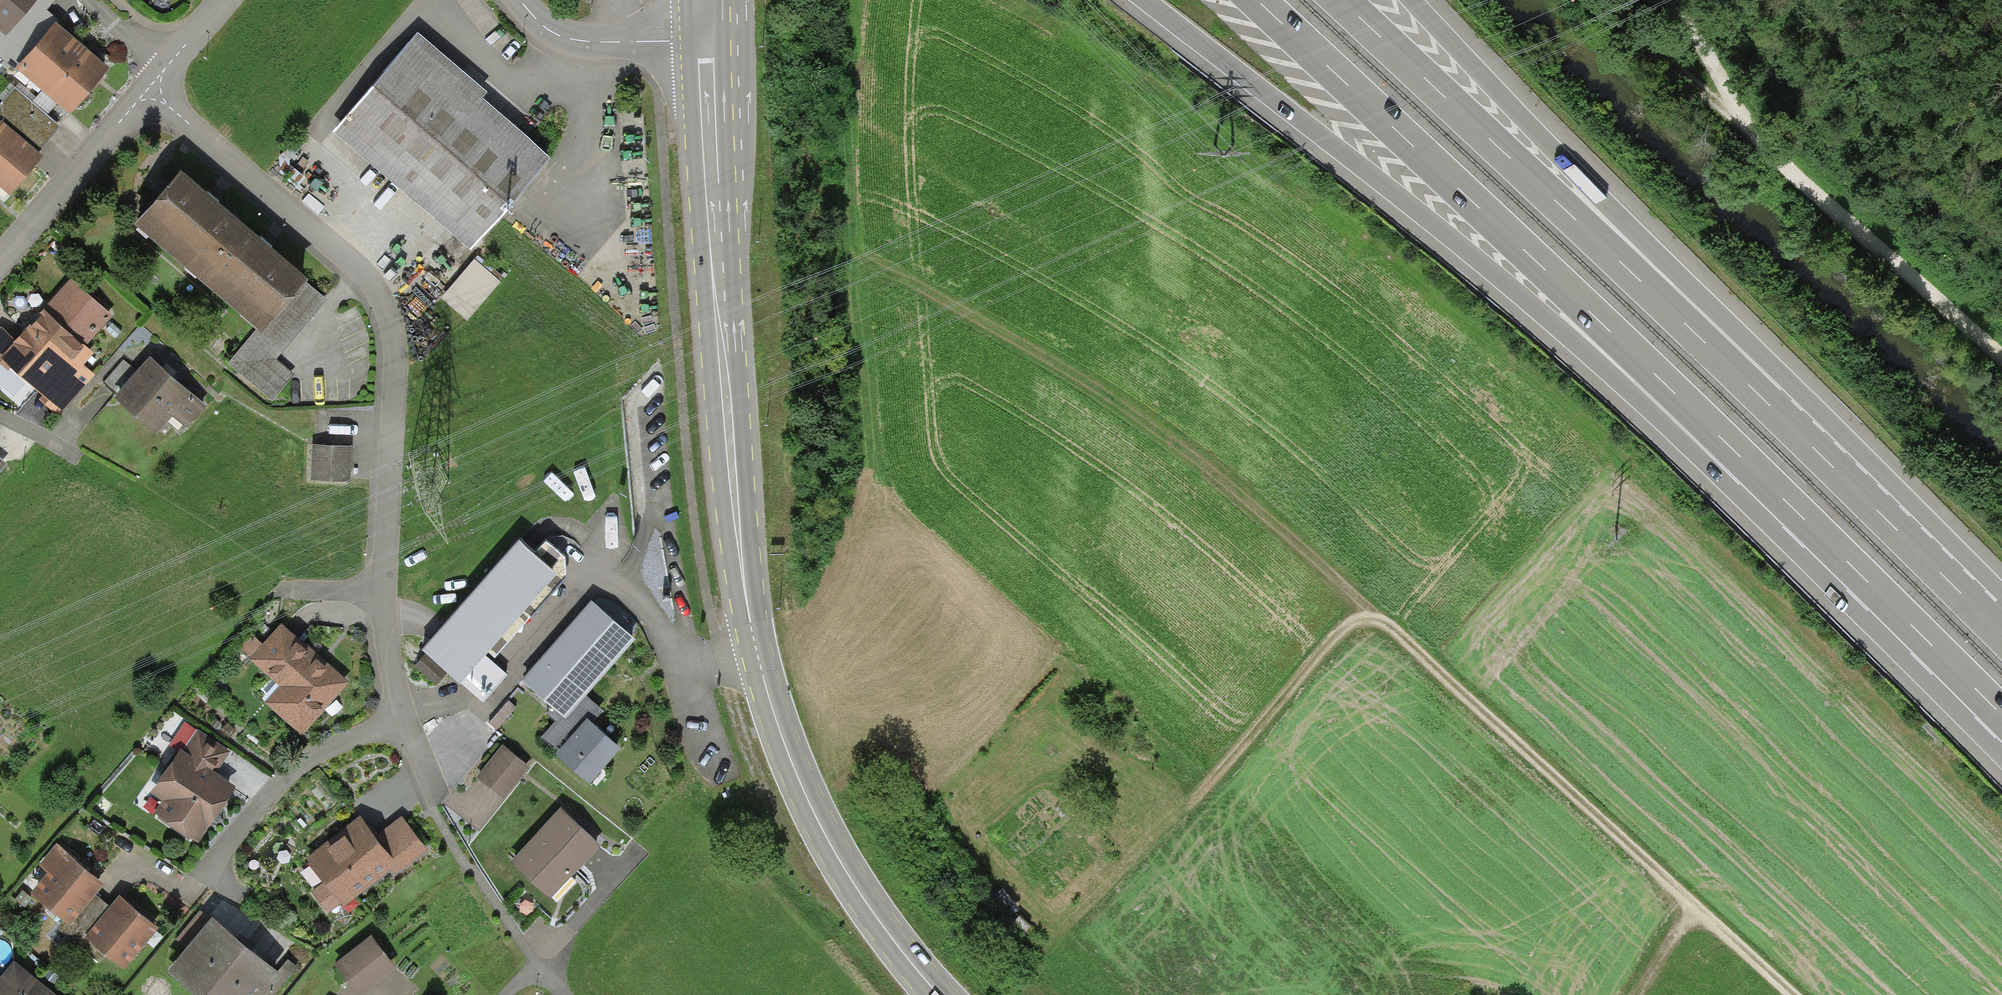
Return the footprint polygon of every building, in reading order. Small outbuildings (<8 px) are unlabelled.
[(6,36),(0,31),(0,57),(15,69),(16,68),(56,22),(59,24),(61,22),(47,10),(55,0),(37,0),(6,36)] [(0,31),(6,36),(37,0),(0,0),(0,30),(0,31)] [(16,68),(43,91),(83,45),(59,24),(56,22),(16,68)] [(487,92),(417,33),(332,132),(470,250),(550,158),(482,98),(487,92)] [(83,45),(43,91),(71,115),(111,68),(83,45)] [(14,87),(0,104),(0,122),(1,121),(38,152),(61,126),(14,87)] [(1,121),(0,122),(0,187),(10,195),(43,156),(38,152),(1,121)] [(134,224),(200,280),(246,227),(213,198),(181,171),(134,224)] [(246,227),(200,280),(256,329),(262,334),(306,282),(308,280),(268,245),(246,227)] [(501,281),(474,259),(442,297),(467,321),(501,281)] [(71,278),(38,314),(40,315),(15,340),(0,356),(0,357),(11,367),(43,395),(39,399),(58,416),(95,375),(84,365),(94,353),(86,346),(113,315),(71,278)] [(327,299),(306,282),(262,334),(256,329),(228,364),(272,401),(293,374),(276,359),(327,299)] [(15,340),(1,326),(0,327),(0,356),(15,340)] [(169,373),(150,356),(138,370),(118,392),(114,398),(157,435),(172,417),(186,428),(206,406),(169,373)] [(8,371),(11,367),(0,357),(0,364),(8,371)] [(118,392),(138,370),(124,360),(105,381),(118,392)] [(352,445),(312,445),(311,480),(351,482),(352,445)] [(535,553),(520,540),(422,649),(427,654),(448,673),(460,684),(461,683),(485,655),(488,652),(556,574),(535,553)] [(546,542),(535,553),(556,574),(488,652),(495,658),(567,577),(566,557),(546,542)] [(591,601),(522,681),(553,707),(566,718),(586,696),(637,639),(591,601)] [(324,660),(282,623),(263,644),(251,657),(249,659),(279,686),(265,703),(302,736),(349,682),(324,660)] [(251,657),(263,644),(252,634),(240,646),(251,657)] [(436,686),(448,673),(427,654),(415,667),(436,686)] [(507,675),(485,655),(461,683),(483,702),(507,675)] [(603,711),(586,696),(566,718),(553,707),(546,713),(556,722),(541,738),(557,752),(587,718),(593,723),(603,711)] [(516,707),(508,700),(490,723),(497,729),(516,707)] [(593,723),(587,718),(557,752),(555,754),(590,785),(622,749),(593,723)] [(231,752),(198,729),(184,751),(217,774),(231,752)] [(530,768),(503,746),(477,778),(504,800),(530,768)] [(184,751),(180,749),(150,792),(162,801),(154,813),(159,816),(157,818),(189,840),(190,839),(198,843),(236,786),(228,781),(217,774),(184,751)] [(601,845),(560,807),(510,861),(550,899),(573,874),(601,845)] [(376,836),(361,815),(306,859),(311,865),(309,866),(324,883),(311,892),(328,914),(341,904),(343,906),(392,868),(397,864),(376,836)] [(427,849),(402,816),(376,836),(397,864),(392,868),(397,874),(427,849)] [(104,884),(57,844),(39,865),(47,872),(30,892),(64,920),(70,926),(95,894),(100,889),(104,884)] [(110,907),(95,894),(70,926),(64,920),(58,928),(100,963),(106,954),(86,937),(110,907)] [(158,928),(120,895),(114,902),(110,907),(86,937),(106,954),(124,969),(158,928)] [(187,948),(212,918),(202,909),(177,939),(187,948)] [(212,918),(187,948),(167,971),(196,994),(265,994),(281,975),(277,972),(212,918)] [(371,936),(334,965),(358,994),(361,994),(396,968),(371,936)] [(297,967),(288,959),(277,972),(281,975),(265,994),(275,994),(297,967)] [(14,961),(0,977),(0,994),(56,994),(14,961)]
